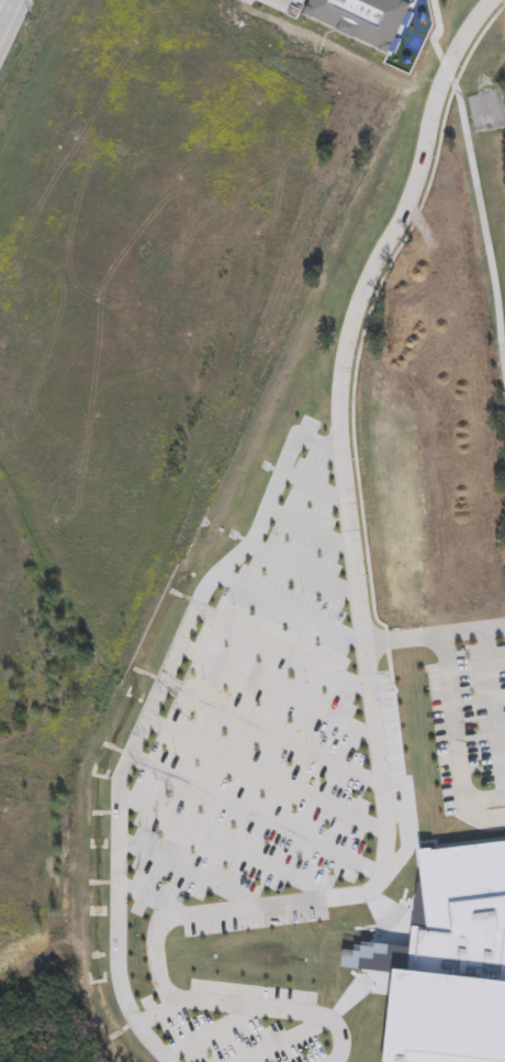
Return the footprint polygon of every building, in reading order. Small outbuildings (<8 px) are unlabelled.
[(422,851),(504,840),(504,984),(490,982),(438,977),(402,973),(347,967),(349,952),(358,953),(358,947),(363,947),(364,942),(414,947),(420,883),(425,883),(422,851)] [(402,973),(504,984),(504,1061),(393,1061),(402,973)]
